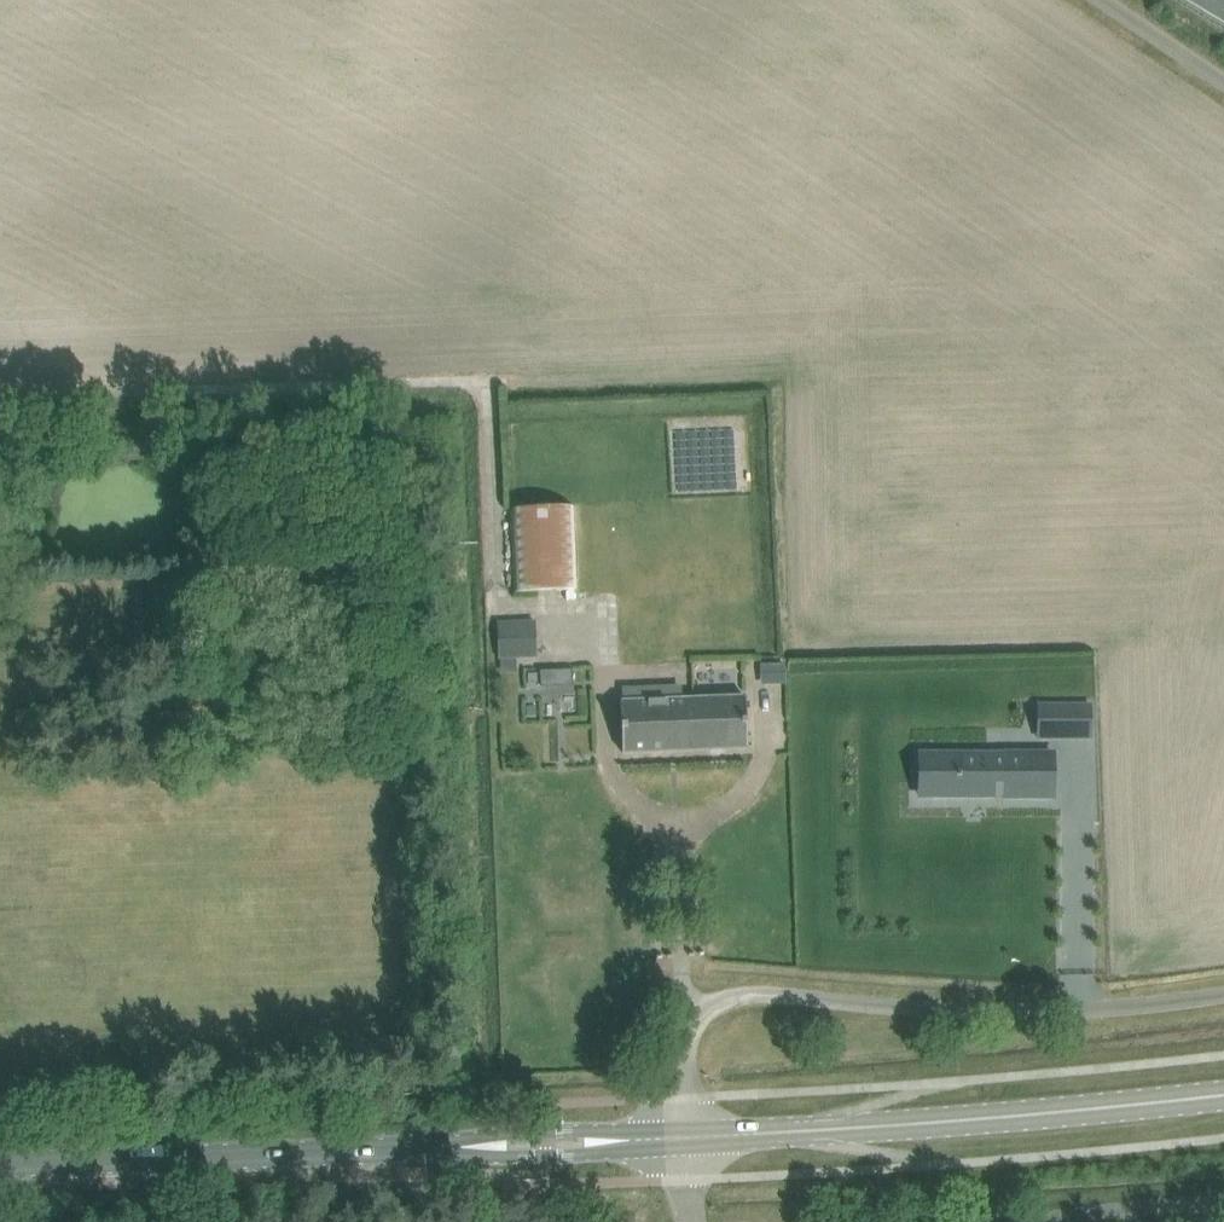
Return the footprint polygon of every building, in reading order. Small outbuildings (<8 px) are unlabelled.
[(574,506),(511,508),(514,592),(577,590),(574,506)] [(532,622),(496,623),(497,659),(499,659),(515,658),(534,658),(532,622)] [(784,663),(765,664),(766,683),(785,682),(784,663)] [(561,689),(578,688),(577,666),(542,667),(544,712),(562,712),(561,689)] [(670,699),(670,687),(645,688),(645,700),(621,701),(623,752),(748,747),(746,696),(670,699)] [(1091,704),(1045,704),(1045,737),(1091,737),(1091,704)] [(1003,752),(934,752),(934,796),(961,796),(986,796),(995,796),(995,791),(1003,791),(1003,797),(1050,797),(1050,751),(1003,751),(1003,752)]
